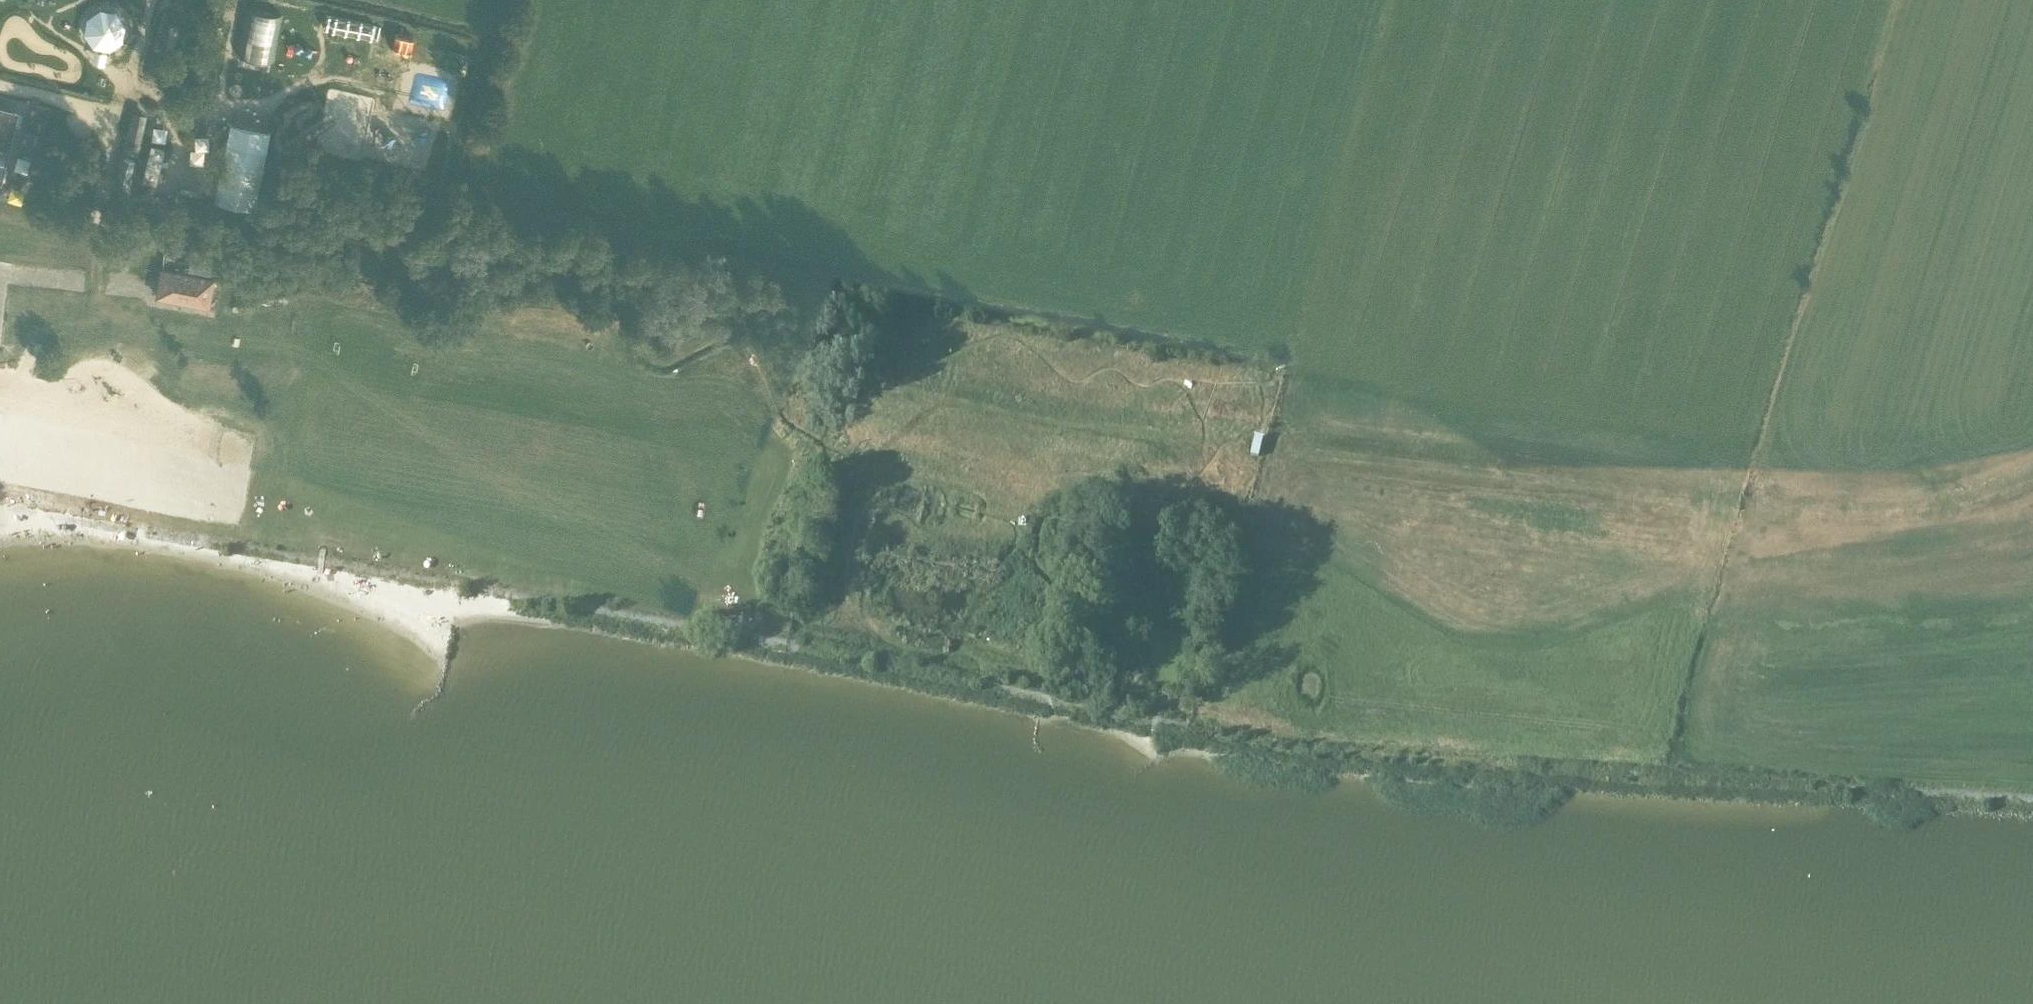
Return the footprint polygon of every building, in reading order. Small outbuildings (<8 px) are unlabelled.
[(242,54),(257,60),(274,11),(259,6),(242,54)] [(164,14),(155,48),(176,53),(184,18),(164,14)] [(369,15),(353,16),(354,27),(356,26),(357,31),(371,30),(369,15)] [(3,184),(20,111),(0,106),(0,183),(3,184)] [(135,115),(127,146),(139,149),(146,118),(135,115)] [(153,145),(144,182),(158,185),(167,148),(153,145)] [(118,182),(114,197),(126,200),(129,185),(135,160),(124,157),(118,182)] [(173,216),(199,221),(204,196),(178,190),(173,216)] [(162,270),(157,297),(158,298),(159,293),(209,303),(208,307),(209,307),(214,279),(162,270)]
